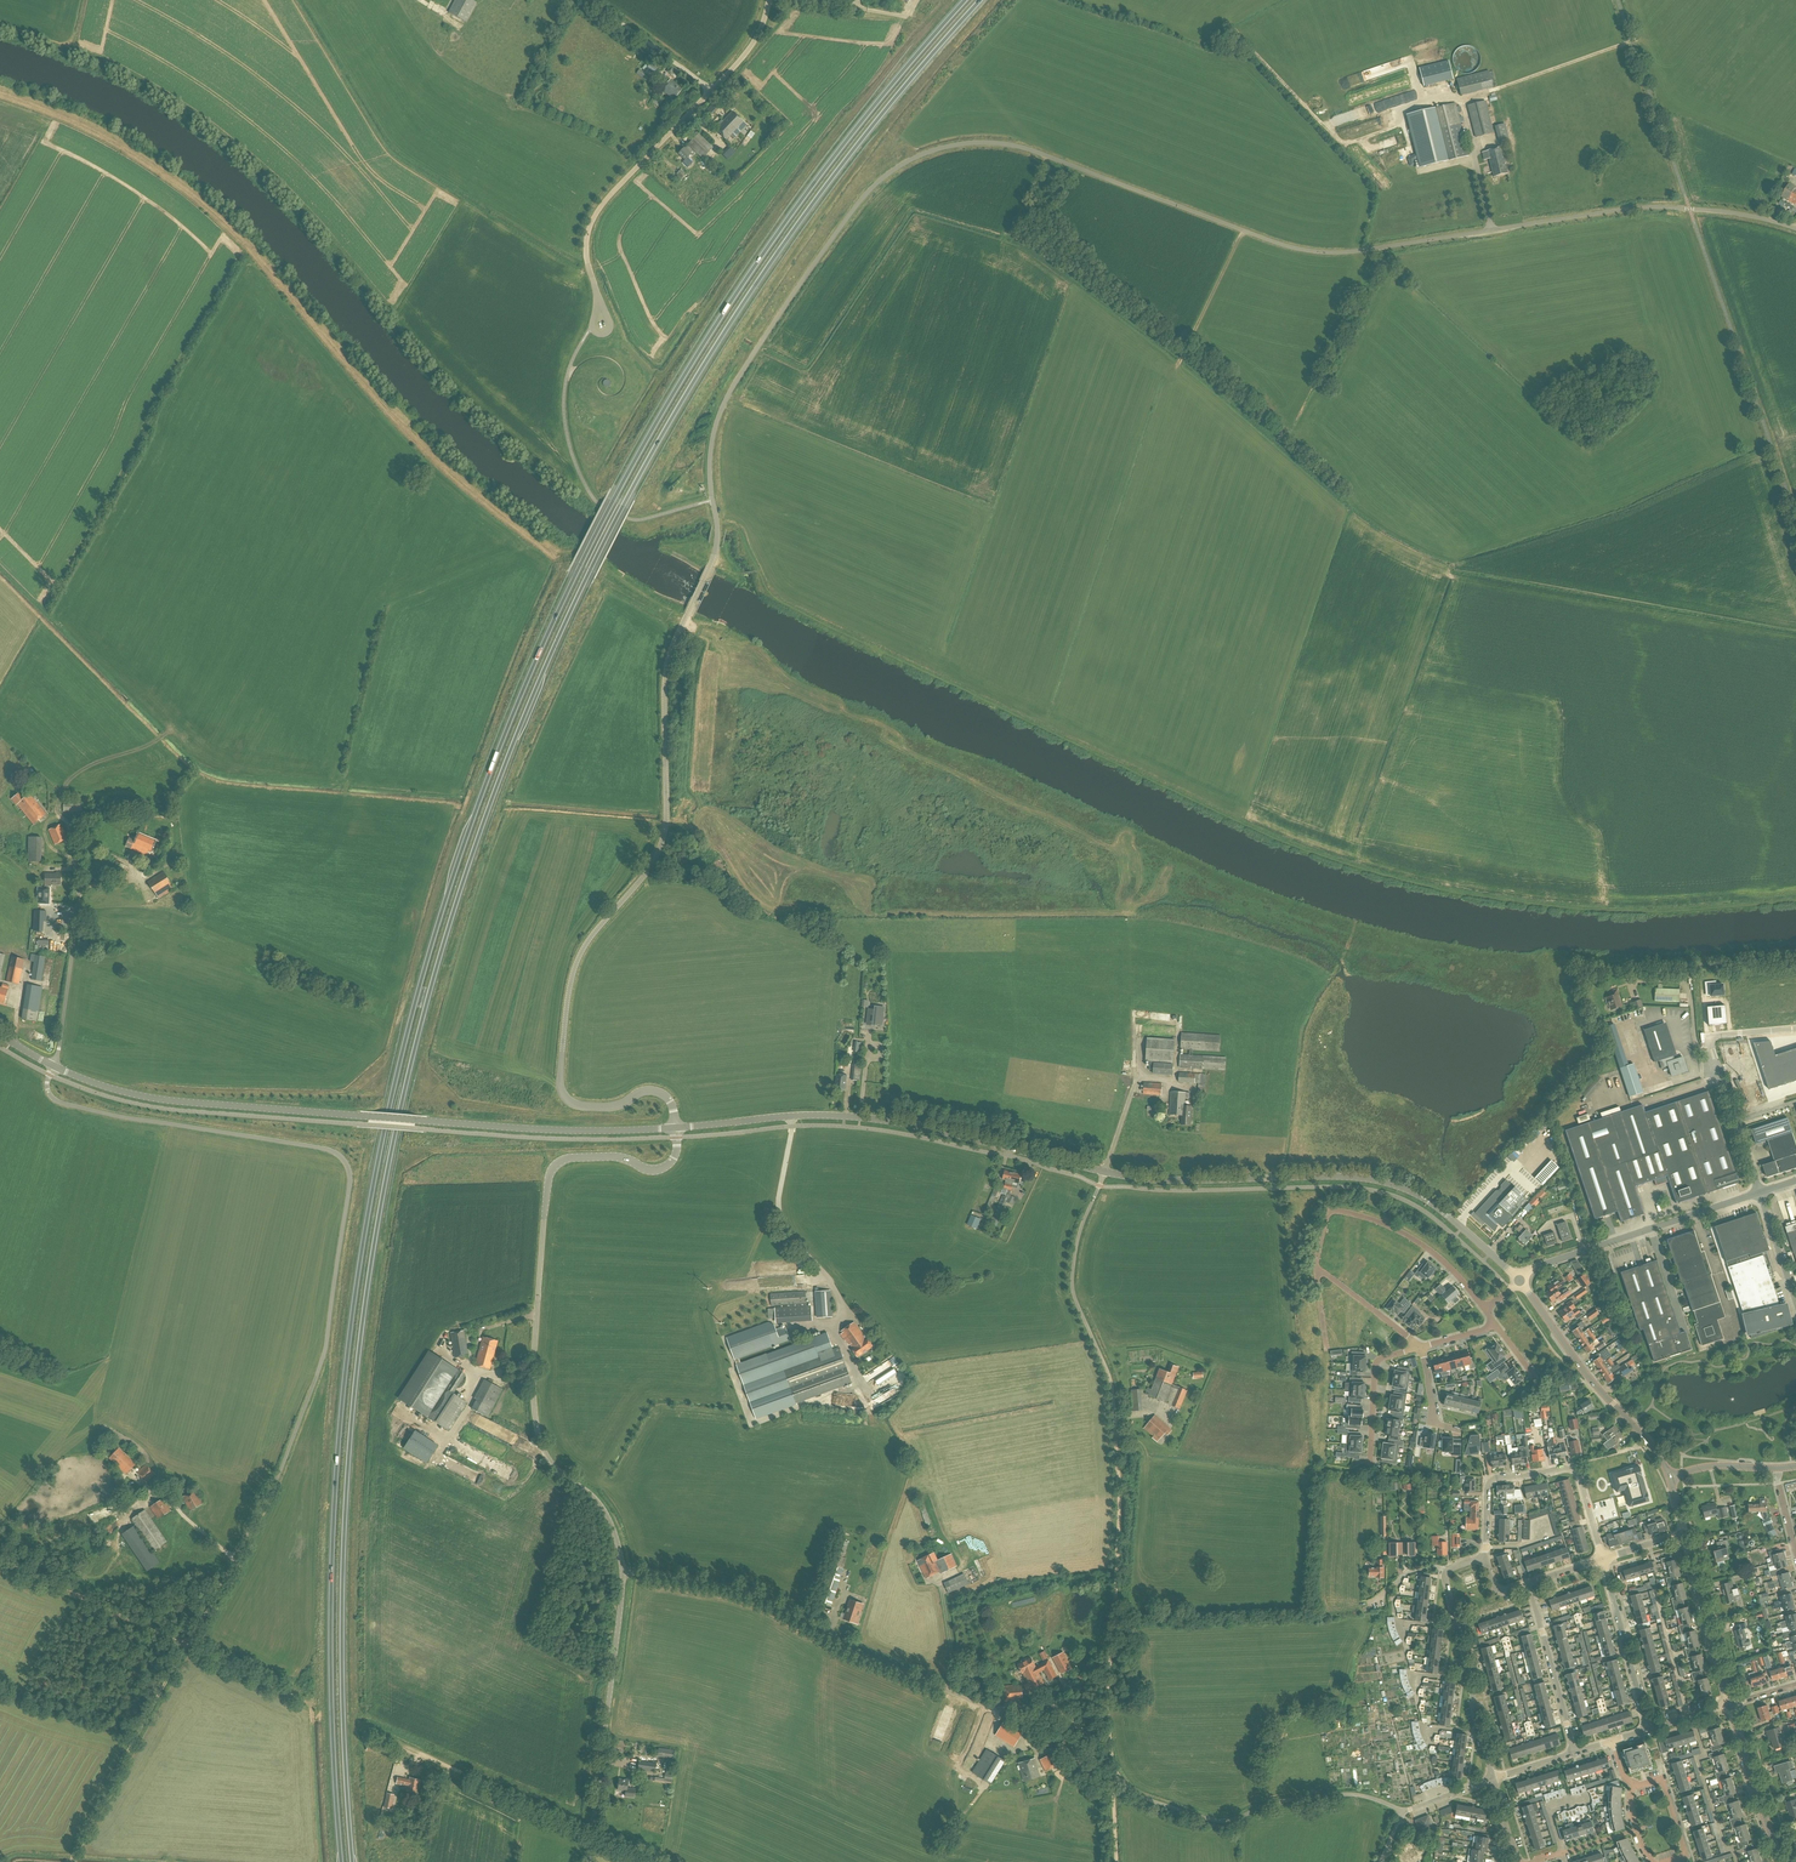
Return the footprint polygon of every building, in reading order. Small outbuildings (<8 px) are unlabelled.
[(477,3),(472,0),(455,0),(448,12),(467,22),(477,3)] [(648,65),(644,71),(651,76),(655,71),(648,65)] [(672,74),(677,77),(681,72),(676,69),(672,74)] [(1461,96),(1482,90),(1493,88),(1489,71),(1478,73),(1457,79),(1461,96)] [(674,100),(682,88),(670,79),(662,91),(674,100)] [(1490,102),(1497,100),(1495,92),(1491,93),(1492,96),(1489,96),(1490,102)] [(658,107),(664,99),(658,95),(652,103),(658,107)] [(1476,137),(1493,133),(1485,101),(1468,106),(1476,137)] [(717,109),(718,108),(713,103),(713,104),(703,114),(707,119),(717,109)] [(1455,103),(1407,116),(1421,168),(1468,156),(1455,103)] [(726,140),(743,122),(732,111),(715,129),(726,140)] [(1499,142),(1509,139),(1505,123),(1495,126),(1499,142)] [(702,159),(713,147),(698,133),(687,144),(702,159)] [(695,153),(688,145),(685,148),(684,148),(678,154),(684,159),(682,161),(688,167),(692,162),(687,158),(691,154),(693,156),(695,153)] [(1494,177),(1507,173),(1501,147),(1487,151),(1494,177)] [(733,148),(726,155),(731,160),(738,153),(733,148)] [(1791,177),(1792,175),(1793,176),(1795,177),(1795,168),(1795,169),(1791,167),(1787,175),(1791,177)] [(687,174),(681,168),(676,173),(682,179),(687,174)] [(1795,204),(1795,188),(1795,187),(1789,183),(1781,197),(1795,205),(1795,204)] [(687,635),(687,636),(688,638),(688,639),(690,639),(690,640),(692,640),(694,639),(695,638),(695,636),(695,635),(695,633),(694,632),(693,631),(691,631),(689,631),(688,633),(687,634),(687,635)] [(23,799),(18,793),(11,799),(17,805),(33,825),(47,814),(30,793),(23,799)] [(63,812),(79,812),(81,812),(81,804),(63,804),(63,812)] [(55,845),(68,839),(62,824),(48,830),(55,845)] [(152,852),(156,842),(137,834),(131,849),(139,852),(139,853),(147,856),(149,851),(152,852)] [(44,836),(31,837),(31,857),(37,857),(37,862),(45,861),(44,836)] [(116,861),(114,867),(123,871),(125,865),(116,861)] [(61,880),(61,872),(51,872),(51,879),(44,879),(44,885),(45,885),(45,889),(40,889),(40,906),(50,906),(50,890),(48,890),(48,885),(60,885),(60,880),(61,880)] [(159,899),(175,889),(164,872),(148,882),(159,899)] [(43,931),(43,921),(46,921),(46,910),(34,910),(33,931),(43,931)] [(162,949),(134,956),(137,966),(164,960),(162,949)] [(42,981),(45,957),(31,954),(30,962),(34,963),(31,980),(42,981)] [(19,984),(24,959),(12,956),(6,981),(19,984)] [(0,987),(0,1003),(5,1004),(9,989),(10,985),(3,983),(2,987),(0,987)] [(37,1021),(43,987),(27,984),(22,1019),(37,1021)] [(1723,986),(1706,987),(1707,994),(1711,994),(1712,997),(1724,996),(1723,986)] [(1679,1002),(1680,989),(1655,988),(1654,1001),(1679,1002)] [(1621,1006),(1618,995),(1619,994),(1617,989),(1613,990),(1615,995),(1606,998),(1608,1006),(1609,1005),(1610,1009),(1621,1006)] [(1644,1000),(1635,1001),(1636,1009),(1645,1008),(1644,1000)] [(873,1009),(869,1009),(867,1024),(882,1025),(884,1007),(873,1005),(873,1009)] [(1725,1005),(1707,1007),(1708,1025),(1727,1024),(1725,1005)] [(1178,1016),(1154,1013),(1154,1019),(1170,1021),(1177,1022),(1178,1016)] [(1675,1060),(1673,1056),(1677,1055),(1666,1023),(1644,1030),(1654,1062),(1659,1061),(1661,1068),(1668,1066),(1672,1076),(1682,1073),(1682,1074),(1689,1072),(1687,1065),(1686,1065),(1683,1057),(1675,1060)] [(1629,1065),(1615,1024),(1606,1027),(1629,1097),(1644,1092),(1634,1063),(1629,1065)] [(1219,1052),(1220,1035),(1182,1033),(1181,1049),(1189,1050),(1189,1055),(1180,1054),(1179,1067),(1225,1071),(1226,1058),(1193,1055),(1193,1050),(1219,1052)] [(1695,1036),(1687,1036),(1688,1047),(1691,1047),(1691,1055),(1693,1055),(1693,1060),(1700,1059),(1700,1055),(1696,1056),(1695,1036)] [(1173,1062),(1175,1040),(1147,1038),(1146,1060),(1150,1061),(1149,1070),(1153,1070),(1153,1073),(1172,1075),(1173,1065),(1154,1063),(1154,1061),(1173,1062)] [(1772,1041),(1753,1039),(1757,1050),(1769,1089),(1795,1081),(1795,1048),(1776,1054),(1772,1041)] [(860,1081),(862,1064),(853,1063),(851,1080),(860,1081)] [(1204,1091),(1206,1074),(1195,1073),(1179,1072),(1178,1082),(1195,1083),(1198,1083),(1198,1084),(1200,1084),(1200,1088),(1201,1088),(1201,1091),(1204,1091)] [(845,1091),(847,1076),(837,1074),(835,1090),(845,1091)] [(1587,1095),(1596,1084),(1593,1081),(1583,1093),(1587,1095)] [(1161,1095),(1162,1084),(1144,1083),(1143,1094),(1161,1095)] [(1189,1099),(1190,1093),(1186,1093),(1186,1092),(1171,1091),(1169,1115),(1181,1116),(1181,1124),(1191,1125),(1192,1106),(1185,1106),(1186,1099),(1189,1099)] [(1739,1182),(1708,1091),(1645,1112),(1642,1105),(1621,1112),(1619,1107),(1600,1113),(1602,1118),(1565,1130),(1595,1219),(1617,1211),(1621,1222),(1644,1214),(1635,1186),(1654,1180),(1656,1185),(1668,1181),(1676,1203),(1739,1182)] [(1641,1099),(1653,1095),(1651,1091),(1647,1092),(1647,1093),(1640,1096),(1641,1099)] [(1578,1124),(1590,1120),(1588,1114),(1576,1118),(1578,1124)] [(1788,1118),(1752,1130),(1757,1144),(1768,1140),(1775,1161),(1763,1165),(1767,1178),(1795,1168),(1795,1155),(1795,1154),(1795,1143),(1788,1118)] [(1555,1146),(1549,1139),(1546,1142),(1544,1139),(1540,1143),(1549,1152),(1555,1146)] [(1510,1154),(1507,1157),(1514,1162),(1516,1159),(1510,1154)] [(1551,1160),(1534,1178),(1543,1186),(1559,1168),(1551,1160)] [(1019,1183),(1021,1175),(1004,1170),(1002,1179),(1006,1180),(1004,1188),(1003,1187),(1000,1193),(1005,1195),(1005,1196),(1003,1195),(994,1215),(990,1225),(995,1227),(999,1217),(1000,1218),(1007,1202),(1012,1205),(1016,1198),(1010,1195),(1013,1182),(1019,1183)] [(1568,1170),(1561,1171),(1564,1184),(1570,1183),(1568,1170)] [(1476,1214),(1474,1217),(1477,1220),(1477,1221),(1482,1226),(1485,1223),(1495,1232),(1498,1226),(1497,1224),(1498,1223),(1503,1228),(1513,1217),(1508,1212),(1509,1211),(1510,1212),(1511,1212),(1516,1208),(1517,1208),(1515,1206),(1524,1196),(1523,1196),(1524,1195),(1515,1186),(1514,1187),(1506,1180),(1501,1185),(1500,1186),(1500,1187),(1501,1188),(1502,1189),(1500,1191),(1498,1190),(1496,1190),(1495,1191),(1475,1213),(1476,1214)] [(997,1198),(1001,1190),(996,1187),(992,1195),(987,1208),(994,1211),(996,1206),(993,1205),(994,1202),(997,1203),(998,1199),(996,1198),(996,1197),(997,1198)] [(1539,1200),(1546,1193),(1542,1189),(1535,1196),(1529,1203),(1534,1208),(1540,1201),(1539,1200)] [(1764,1238),(1764,1237),(1756,1213),(1714,1226),(1726,1262),(1743,1313),(1742,1314),(1747,1335),(1750,1335),(1751,1339),(1786,1327),(1786,1326),(1792,1325),(1787,1303),(1779,1305),(1771,1279),(1775,1278),(1763,1240),(1764,1239),(1764,1238)] [(1562,1241),(1571,1238),(1565,1221),(1556,1224),(1562,1241)] [(1526,1229),(1520,1224),(1516,1229),(1521,1235),(1518,1238),(1519,1239),(1518,1240),(1518,1241),(1522,1245),(1523,1245),(1524,1244),(1525,1245),(1533,1236),(1526,1229)] [(1786,1227),(1795,1258),(1795,1224),(1786,1227)] [(1701,1252),(1694,1230),(1666,1239),(1681,1285),(1683,1284),(1692,1311),(1693,1311),(1697,1323),(1694,1324),(1702,1346),(1724,1339),(1717,1320),(1725,1317),(1720,1302),(1711,1275),(1712,1274),(1704,1251),(1701,1252)] [(1547,1246),(1557,1243),(1554,1232),(1543,1235),(1547,1246)] [(1680,1333),(1656,1260),(1620,1272),(1640,1330),(1643,1329),(1648,1344),(1654,1362),(1691,1349),(1685,1331),(1680,1333)] [(1435,1268),(1428,1262),(1425,1266),(1423,1264),(1422,1263),(1414,1275),(1417,1277),(1421,1272),(1428,1278),(1431,1275),(1432,1276),(1435,1272),(1434,1271),(1435,1268)] [(1578,1275),(1584,1271),(1578,1262),(1572,1265),(1578,1275)] [(1569,1282),(1574,1279),(1570,1273),(1565,1277),(1569,1282)] [(1404,1279),(1408,1282),(1412,1277),(1408,1274),(1404,1279)] [(1583,1288),(1590,1283),(1584,1274),(1576,1279),(1580,1285),(1580,1284),(1583,1288)] [(1558,1291),(1558,1290),(1566,1285),(1561,1277),(1547,1287),(1550,1290),(1546,1293),(1549,1298),(1558,1291)] [(1447,1291),(1446,1290),(1441,1284),(1435,1289),(1448,1303),(1459,1293),(1454,1288),(1453,1289),(1451,1287),(1447,1291)] [(1558,1291),(1549,1298),(1552,1302),(1558,1298),(1559,1299),(1560,1298),(1562,1300),(1571,1294),(1567,1287),(1564,1289),(1559,1293),(1558,1291)] [(1577,1299),(1587,1292),(1584,1288),(1574,1295),(1577,1299)] [(1728,1300),(1734,1298),(1731,1289),(1725,1291),(1728,1300)] [(833,1317),(831,1290),(815,1291),(817,1318),(833,1317)] [(806,1305),(805,1292),(770,1294),(771,1306),(775,1306),(775,1318),(812,1316),(812,1306),(807,1306),(806,1305)] [(1404,1313),(1411,1304),(1404,1298),(1400,1304),(1396,1301),(1395,1302),(1393,1302),(1392,1303),(1391,1302),(1386,1308),(1390,1312),(1391,1312),(1392,1312),(1393,1311),(1398,1314),(1401,1310),(1404,1313)] [(1562,1317),(1572,1310),(1576,1308),(1571,1301),(1566,1304),(1567,1305),(1564,1308),(1565,1308),(1559,1312),(1562,1317)] [(1423,1321),(1418,1317),(1421,1313),(1413,1307),(1406,1315),(1410,1317),(1405,1323),(1413,1329),(1417,1324),(1420,1326),(1424,1320),(1423,1321)] [(1572,1310),(1562,1317),(1565,1322),(1571,1318),(1572,1318),(1575,1316),(1577,1320),(1583,1316),(1581,1312),(1578,1308),(1573,1312),(1572,1310)] [(1590,1320),(1599,1314),(1595,1308),(1586,1315),(1590,1320)] [(1603,1324),(1610,1319),(1608,1315),(1600,1320),(1603,1324)] [(1583,1332),(1580,1328),(1585,1325),(1582,1321),(1577,1324),(1579,1327),(1572,1331),(1576,1337),(1583,1332)] [(737,1364),(741,1363),(739,1358),(790,1340),(786,1328),(777,1331),(774,1325),(769,1322),(727,1337),(735,1360),(737,1364)] [(864,1335),(855,1322),(840,1331),(853,1349),(852,1349),(858,1357),(873,1346),(867,1338),(865,1334),(864,1335)] [(1580,1342),(1593,1334),(1589,1328),(1583,1332),(1576,1337),(1580,1342)] [(1611,1337),(1616,1334),(1612,1328),(1607,1331),(1611,1337)] [(454,1358),(469,1355),(464,1330),(450,1332),(454,1358)] [(827,1331),(810,1337),(804,1339),(741,1363),(737,1364),(736,1364),(750,1404),(757,1420),(797,1405),(796,1403),(852,1383),(839,1347),(823,1353),(824,1356),(820,1358),(818,1353),(833,1347),(832,1345),(827,1331)] [(1596,1339),(1593,1334),(1580,1342),(1584,1348),(1596,1339)] [(490,1369),(498,1341),(483,1337),(475,1365),(490,1369)] [(1597,1339),(1596,1339),(1584,1348),(1588,1353),(1594,1349),(1593,1347),(1595,1346),(1598,1351),(1606,1345),(1603,1341),(1600,1343),(1597,1339)] [(1623,1349),(1623,1348),(1619,1339),(1615,1341),(1618,1347),(1616,1348),(1617,1352),(1621,1350),(1623,1349)] [(1495,1368),(1502,1363),(1499,1360),(1506,1355),(1497,1343),(1488,1350),(1495,1359),(1491,1362),(1495,1368)] [(1593,1362),(1593,1363),(1594,1366),(1596,1365),(1597,1367),(1610,1358),(1612,1357),(1606,1348),(1596,1355),(1597,1356),(1599,1358),(1595,1360),(1593,1361),(1594,1362),(1593,1362)] [(449,1431),(468,1402),(454,1393),(457,1388),(459,1388),(462,1387),(464,1385),(465,1383),(466,1380),(466,1377),(465,1375),(466,1374),(453,1367),(429,1350),(398,1398),(422,1414),(449,1431)] [(1461,1355),(1464,1366),(1469,1365),(1470,1370),(1475,1368),(1474,1363),(1471,1364),(1468,1351),(1463,1353),(1464,1354),(1461,1355)] [(1366,1362),(1367,1363),(1368,1358),(1366,1358),(1366,1357),(1359,1356),(1359,1352),(1352,1352),(1351,1363),(1366,1364),(1366,1362)] [(1464,1366),(1461,1355),(1459,1356),(1458,1354),(1454,1355),(1458,1372),(1461,1371),(1460,1367),(1464,1366)] [(1449,1358),(1447,1359),(1450,1370),(1454,1369),(1455,1370),(1456,1374),(1459,1373),(1458,1372),(1454,1355),(1449,1357),(1449,1358)] [(1415,1357),(1407,1359),(1408,1363),(1411,1363),(1413,1367),(1417,1366),(1415,1357)] [(1450,1370),(1447,1359),(1445,1359),(1444,1358),(1440,1359),(1445,1378),(1448,1378),(1446,1371),(1450,1370)] [(1601,1372),(1613,1363),(1610,1358),(1597,1367),(1601,1372)] [(1440,1372),(1442,1379),(1445,1378),(1440,1359),(1435,1360),(1435,1362),(1433,1363),(1436,1374),(1440,1372)] [(1367,1366),(1366,1366),(1366,1364),(1351,1363),(1351,1375),(1358,1375),(1358,1371),(1365,1372),(1365,1370),(1367,1370),(1367,1366)] [(1615,1366),(1614,1364),(1613,1363),(1601,1372),(1604,1378),(1620,1366),(1618,1363),(1615,1366)] [(1172,1384),(1179,1367),(1171,1364),(1168,1372),(1159,1369),(1156,1378),(1151,1389),(1148,1388),(1145,1394),(1180,1409),(1187,1390),(1172,1384)] [(1510,1371),(1505,1364),(1498,1369),(1501,1373),(1497,1375),(1500,1379),(1502,1378),(1505,1381),(1510,1377),(1515,1385),(1519,1382),(1519,1383),(1523,1380),(1522,1380),(1523,1379),(1515,1367),(1510,1371)] [(1620,1366),(1604,1378),(1606,1380),(1605,1381),(1606,1383),(1608,1383),(1615,1378),(1614,1377),(1622,1372),(1624,1376),(1630,1372),(1624,1364),(1620,1366)] [(1394,1379),(1409,1381),(1410,1369),(1404,1368),(1403,1372),(1395,1371),(1395,1372),(1394,1372),(1393,1377),(1394,1377),(1394,1379)] [(905,1381),(909,1379),(907,1375),(904,1376),(903,1372),(893,1376),(895,1382),(904,1378),(905,1381)] [(1491,1374),(1486,1377),(1490,1383),(1495,1379),(1491,1374)] [(1357,1382),(1357,1378),(1350,1378),(1349,1390),(1364,1391),(1364,1390),(1365,1390),(1366,1386),(1365,1386),(1365,1383),(1357,1382)] [(488,1417),(503,1389),(484,1379),(474,1398),(476,1399),(471,1408),(488,1417)] [(1409,1381),(1394,1379),(1392,1386),(1400,1387),(1400,1391),(1407,1392),(1409,1381)] [(408,1383),(403,1380),(399,1386),(403,1389),(408,1383)] [(1560,1390),(1570,1389),(1569,1382),(1559,1383),(1560,1390)] [(1132,1411),(1143,1410),(1141,1389),(1130,1390),(1132,1411)] [(1364,1391),(1349,1390),(1349,1402),(1356,1402),(1356,1398),(1364,1399),(1364,1396),(1365,1396),(1365,1391),(1364,1391)] [(1453,1396),(1454,1396),(1455,1392),(1452,1392),(1451,1395),(1447,1394),(1444,1405),(1451,1406),(1453,1396)] [(1390,1398),(1389,1402),(1390,1402),(1390,1403),(1405,1405),(1406,1394),(1399,1393),(1399,1396),(1391,1395),(1391,1398),(1390,1398)] [(1460,1397),(1461,1394),(1459,1393),(1458,1397),(1454,1396),(1453,1396),(1451,1406),(1458,1408),(1460,1397)] [(1458,1408),(1464,1410),(1467,1399),(1468,1396),(1466,1395),(1465,1399),(1460,1397),(1458,1408)] [(1464,1410),(1471,1411),(1474,1401),(1475,1397),(1472,1397),(1471,1400),(1467,1399),(1464,1410)] [(1474,1401),(1471,1411),(1478,1413),(1481,1402),(1481,1399),(1479,1398),(1478,1402),(1474,1401)] [(1586,1413),(1594,1408),(1594,1407),(1594,1406),(1593,1404),(1592,1404),(1589,1399),(1581,1404),(1582,1406),(1577,1409),(1578,1414),(1584,1410),(1586,1413)] [(1390,1403),(1389,1403),(1388,1407),(1389,1407),(1389,1410),(1396,1411),(1396,1415),(1403,1416),(1405,1405),(1390,1403)] [(1546,1416),(1545,1412),(1550,1411),(1549,1403),(1540,1404),(1542,1419),(1547,1418),(1547,1416),(1546,1416)] [(1349,1417),(1363,1417),(1363,1410),(1356,1410),(1357,1405),(1347,1405),(1347,1410),(1349,1410),(1349,1417)] [(1167,1435),(1171,1430),(1169,1428),(1170,1427),(1155,1414),(1145,1426),(1147,1428),(1145,1430),(1153,1436),(1152,1437),(1152,1438),(1157,1442),(1159,1440),(1165,1433),(1167,1435)] [(1356,1425),(1362,1425),(1362,1417),(1349,1417),(1346,1416),(1346,1426),(1338,1426),(1338,1430),(1345,1430),(1345,1429),(1357,1429),(1357,1426),(1356,1426),(1356,1425)] [(1386,1427),(1399,1429),(1400,1421),(1403,1421),(1403,1417),(1395,1416),(1395,1418),(1394,1418),(1393,1419),(1393,1420),(1387,1419),(1386,1427)] [(1576,1419),(1569,1420),(1571,1430),(1578,1429),(1576,1419)] [(1608,1440),(1620,1431),(1615,1425),(1603,1434),(1608,1440),(1607,1441),(1608,1441),(1608,1440)] [(1392,1437),(1391,1440),(1395,1440),(1400,1441),(1400,1436),(1398,1436),(1399,1429),(1386,1427),(1385,1434),(1390,1435),(1390,1436),(1391,1437),(1392,1437)] [(403,1448),(425,1462),(437,1444),(415,1430),(407,1442),(403,1448)] [(1619,1447),(1620,1447),(1617,1443),(1624,1437),(1620,1431),(1608,1440),(1608,1441),(1607,1441),(1603,1444),(1607,1449),(1613,1447),(1614,1449),(1619,1447)] [(1351,1436),(1350,1443),(1350,1444),(1362,1444),(1362,1440),(1363,1440),(1363,1436),(1355,1436),(1355,1432),(1348,1432),(1348,1436),(1351,1436)] [(1421,1439),(1420,1446),(1434,1448),(1436,1435),(1426,1433),(1425,1439),(1421,1439)] [(1479,1454),(1478,1447),(1480,1446),(1480,1435),(1470,1435),(1468,1445),(1469,1453),(1473,1453),(1473,1455),(1479,1454)] [(1506,1445),(1505,1435),(1496,1436),(1497,1442),(1500,1441),(1500,1442),(1502,1441),(1502,1445),(1507,1445),(1507,1444),(1506,1445)] [(1571,1437),(1571,1436),(1569,1435),(1566,1435),(1568,1447),(1570,1447),(1572,1454),(1580,1452),(1578,1443),(1576,1436),(1571,1437)] [(1444,1438),(1443,1438),(1442,1451),(1452,1452),(1452,1455),(1460,1455),(1460,1445),(1452,1445),(1453,1438),(1448,1438),(1448,1437),(1444,1437),(1444,1438)] [(1529,1451),(1527,1437),(1522,1438),(1523,1446),(1517,1447),(1518,1451),(1520,1463),(1521,1463),(1522,1465),(1525,1464),(1526,1462),(1527,1462),(1526,1453),(1529,1452),(1529,1451)] [(1551,1439),(1547,1443),(1548,1448),(1550,1458),(1559,1457),(1557,1448),(1554,1437),(1550,1437),(1551,1439)] [(1403,1441),(1400,1441),(1395,1440),(1395,1444),(1383,1443),(1383,1444),(1382,1444),(1381,1449),(1383,1449),(1382,1451),(1398,1453),(1399,1446),(1403,1446),(1403,1441)] [(510,1457),(514,1448),(498,1442),(494,1451),(510,1457)] [(1350,1444),(1350,1443),(1346,1443),(1346,1444),(1346,1448),(1345,1456),(1354,1458),(1355,1453),(1356,1452),(1362,1453),(1363,1448),(1362,1448),(1362,1444),(1350,1444)] [(1557,1448),(1559,1457),(1567,1455),(1565,1444),(1560,1445),(1560,1448),(1557,1448)] [(1534,1445),(1530,1446),(1531,1451),(1531,1450),(1532,1450),(1533,1454),(1532,1454),(1533,1461),(1545,1460),(1544,1455),(1543,1455),(1542,1448),(1535,1450),(1534,1445)] [(127,1474),(136,1464),(119,1448),(109,1458),(127,1474)] [(1387,1463),(1397,1464),(1398,1453),(1382,1451),(1381,1458),(1388,1459),(1387,1463)] [(1513,1464),(1520,1463),(1518,1451),(1511,1452),(1513,1464)] [(1504,1467),(1505,1465),(1506,1465),(1505,1453),(1498,1454),(1499,1466),(1500,1466),(1501,1468),(1504,1467)] [(1492,1467),(1499,1466),(1498,1454),(1490,1455),(1492,1467)] [(1628,1467),(1614,1471),(1619,1488),(1627,1486),(1632,1503),(1652,1497),(1649,1487),(1649,1488),(1644,1472),(1645,1472),(1642,1463),(1635,1465),(1635,1464),(1628,1466),(1628,1467)] [(147,1483),(156,1474),(146,1464),(137,1472),(147,1483)] [(1475,1492),(1475,1480),(1465,1479),(1465,1492),(1475,1492)] [(1561,1491),(1571,1488),(1569,1479),(1558,1482),(1561,1491)] [(124,1491),(126,1485),(117,1482),(115,1487),(124,1491)] [(1785,1485),(1787,1492),(1795,1490),(1795,1482),(1785,1485)] [(1546,1483),(1539,1484),(1541,1496),(1542,1496),(1547,1495),(1548,1500),(1550,1500),(1549,1494),(1548,1495),(1546,1483)] [(1539,1484),(1532,1485),(1534,1497),(1535,1497),(1539,1496),(1540,1502),(1543,1501),(1542,1496),(1541,1496),(1539,1484)] [(1506,1485),(1497,1485),(1497,1494),(1497,1495),(1498,1499),(1500,1499),(1500,1502),(1502,1502),(1502,1503),(1506,1503),(1507,1503),(1506,1497),(1506,1494),(1506,1485)] [(1514,1485),(1506,1485),(1506,1494),(1506,1497),(1507,1499),(1516,1499),(1516,1500),(1523,1500),(1520,1489),(1514,1489),(1514,1485)] [(1532,1485),(1524,1487),(1526,1499),(1532,1498),(1533,1503),(1536,1502),(1535,1497),(1534,1497),(1532,1485)] [(1564,1500),(1574,1497),(1571,1488),(1561,1491),(1564,1500)] [(204,1504),(202,1501),(196,1489),(182,1497),(185,1504),(188,1502),(192,1510),(204,1504)] [(1566,1509),(1576,1506),(1574,1497),(1564,1500),(1566,1509)] [(1612,1498),(1598,1502),(1603,1521),(1612,1518),(1611,1515),(1617,1514),(1612,1498)] [(158,1519),(170,1511),(163,1499),(150,1507),(158,1519)] [(926,1524),(931,1522),(923,1499),(918,1501),(926,1524)] [(1479,1512),(1479,1501),(1471,1500),(1464,1499),(1464,1504),(1465,1504),(1464,1508),(1471,1508),(1471,1512),(1479,1512)] [(1767,1511),(1767,1500),(1761,1500),(1761,1505),(1749,1505),(1750,1511),(1752,1511),(1752,1512),(1756,1512),(1756,1511),(1762,1511),(1762,1514),(1763,1515),(1763,1517),(1764,1520),(1762,1521),(1770,1538),(1777,1535),(1771,1523),(1773,1522),(1770,1517),(1769,1518),(1768,1516),(1768,1515),(1768,1513),(1767,1511)] [(1721,1518),(1728,1516),(1726,1507),(1719,1508),(1719,1509),(1716,1510),(1714,1503),(1702,1506),(1705,1517),(1717,1514),(1718,1518),(1721,1518)] [(1569,1517),(1579,1514),(1576,1506),(1566,1509),(1569,1517)] [(154,1550),(167,1541),(145,1510),(132,1519),(154,1550)] [(1478,1530),(1479,1512),(1471,1512),(1470,1518),(1466,1517),(1466,1529),(1478,1530)] [(1569,1517),(1569,1519),(1561,1521),(1563,1527),(1570,1525),(1571,1529),(1572,1529),(1581,1526),(1579,1520),(1581,1520),(1579,1514),(1569,1517)] [(1659,1532),(1655,1520),(1654,1515),(1651,1516),(1649,1519),(1650,1522),(1646,1523),(1647,1525),(1643,1526),(1646,1533),(1649,1532),(1650,1535),(1659,1532)] [(1655,1520),(1659,1532),(1668,1530),(1665,1521),(1663,1521),(1662,1518),(1655,1520)] [(1581,1526),(1572,1529),(1574,1537),(1584,1534),(1582,1526),(1581,1526)] [(148,1570),(158,1563),(134,1527),(123,1534),(148,1570)] [(1622,1530),(1625,1542),(1635,1540),(1634,1537),(1637,1536),(1635,1528),(1631,1529),(1629,1530),(1629,1528),(1622,1530)] [(1619,1544),(1625,1542),(1622,1530),(1613,1533),(1616,1541),(1618,1540),(1619,1544)] [(1618,1540),(1616,1541),(1613,1533),(1606,1535),(1607,1536),(1603,1537),(1605,1544),(1608,1542),(1610,1547),(1619,1544),(1618,1540)] [(1509,1541),(1510,1534),(1499,1534),(1497,1535),(1499,1537),(1499,1541),(1500,1541),(1500,1542),(1501,1543),(1502,1543),(1503,1543),(1504,1543),(1504,1542),(1504,1541),(1509,1541)] [(1576,1544),(1587,1541),(1584,1534),(1574,1537),(1576,1544)] [(1439,1542),(1439,1536),(1432,1536),(1432,1546),(1438,1546),(1438,1555),(1447,1554),(1447,1542),(1439,1542)] [(1717,1562),(1728,1559),(1725,1547),(1729,1546),(1727,1539),(1723,1541),(1719,1541),(1716,1542),(1717,1547),(1713,1548),(1717,1562)] [(844,1557),(849,1542),(840,1540),(839,1543),(840,1543),(838,1550),(837,1550),(820,1601),(832,1605),(844,1569),(843,1568),(847,1558),(844,1557)] [(1587,1541),(1576,1544),(1579,1553),(1589,1550),(1587,1541)] [(1402,1554),(1402,1550),(1402,1542),(1389,1542),(1390,1555),(1397,1555),(1397,1554),(1402,1554)] [(1402,1542),(1402,1550),(1402,1554),(1408,1554),(1408,1555),(1415,1555),(1415,1542),(1402,1542)] [(1775,1562),(1785,1559),(1783,1552),(1780,1553),(1779,1548),(1776,1549),(1775,1546),(1768,1548),(1769,1551),(1771,1556),(1773,1555),(1775,1562)] [(1569,1559),(1570,1557),(1567,1547),(1559,1549),(1563,1559),(1566,1558),(1569,1559)] [(1515,1559),(1518,1558),(1521,1557),(1519,1549),(1513,1551),(1515,1559)] [(1556,1562),(1563,1559),(1559,1549),(1552,1552),(1556,1562)] [(938,1560),(934,1552),(918,1561),(926,1578),(940,1571),(941,1574),(957,1566),(952,1553),(938,1560)] [(1549,1564),(1556,1562),(1552,1552),(1546,1554),(1549,1564)] [(1499,1564),(1509,1561),(1507,1554),(1497,1557),(1499,1564)] [(1542,1566),(1549,1564),(1546,1554),(1539,1556),(1542,1566)] [(1535,1568),(1542,1566),(1539,1556),(1532,1559),(1535,1568)] [(1671,1556),(1661,1559),(1662,1564),(1666,1562),(1668,1570),(1678,1567),(1676,1559),(1672,1560),(1671,1556)] [(1369,1567),(1369,1576),(1376,1576),(1376,1577),(1384,1577),(1384,1567),(1383,1567),(1382,1559),(1377,1559),(1377,1567),(1376,1567),(1369,1567)] [(1528,1571),(1535,1568),(1532,1559),(1524,1561),(1528,1571)] [(1770,1574),(1781,1571),(1780,1568),(1787,1567),(1787,1566),(1788,1566),(1787,1561),(1786,1562),(1785,1559),(1775,1562),(1768,1564),(1769,1567),(1776,1565),(1777,1569),(1769,1571),(1770,1574)] [(1646,1574),(1655,1572),(1652,1562),(1649,1560),(1648,1563),(1644,1564),(1646,1574)] [(1502,1571),(1511,1567),(1509,1561),(1499,1564),(1498,1566),(1500,1567),(1502,1571)] [(1640,1576),(1646,1574),(1644,1564),(1638,1566),(1640,1576)] [(1638,1566),(1630,1568),(1633,1578),(1640,1576),(1638,1566)] [(1504,1578),(1514,1574),(1511,1567),(1502,1571),(1504,1578)] [(1670,1577),(1666,1578),(1667,1582),(1677,1580),(1676,1576),(1680,1575),(1678,1567),(1668,1570),(1670,1577)] [(1623,1571),(1620,1572),(1622,1579),(1626,1578),(1626,1580),(1633,1578),(1630,1568),(1623,1570),(1623,1571)] [(1768,1586),(1790,1580),(1790,1577),(1791,1577),(1790,1572),(1788,1573),(1788,1572),(1781,1574),(1781,1571),(1770,1574),(1771,1577),(1779,1575),(1780,1579),(1767,1582),(1768,1586)] [(949,1593),(969,1584),(965,1573),(944,1583),(949,1593)] [(1430,1578),(1430,1574),(1424,1573),(1423,1577),(1421,1576),(1420,1584),(1430,1585),(1431,1578),(1430,1578)] [(1674,1593),(1684,1591),(1683,1583),(1679,1584),(1677,1580),(1667,1582),(1668,1587),(1672,1586),(1674,1593)] [(1790,1580),(1768,1586),(1769,1589),(1782,1585),(1783,1589),(1794,1586),(1793,1582),(1791,1582),(1790,1580)] [(1643,1586),(1642,1587),(1643,1590),(1651,1588),(1649,1582),(1643,1584),(1643,1586)] [(1733,1587),(1732,1582),(1723,1584),(1728,1604),(1737,1601),(1736,1598),(1741,1596),(1738,1586),(1733,1587)] [(1430,1589),(1430,1585),(1420,1584),(1419,1591),(1430,1592),(1431,1591),(1430,1589)] [(1584,1588),(1587,1598),(1594,1596),(1591,1586),(1584,1588)] [(1580,1600),(1587,1598),(1584,1588),(1577,1591),(1580,1600)] [(1429,1593),(1430,1592),(1419,1591),(1418,1598),(1428,1600),(1429,1593)] [(1567,1594),(1563,1595),(1566,1605),(1573,1603),(1570,1592),(1568,1591),(1567,1594)] [(1573,1603),(1580,1600),(1577,1591),(1571,1593),(1570,1592),(1573,1603)] [(1673,1606),(1684,1603),(1683,1600),(1687,1599),(1684,1591),(1674,1593),(1675,1597),(1671,1598),(1673,1606)] [(1632,1603),(1642,1600),(1641,1593),(1630,1596),(1632,1603)] [(1775,1605),(1792,1601),(1790,1593),(1781,1596),(1782,1600),(1779,1601),(1774,1602),(1775,1605)] [(1559,1607),(1566,1605),(1563,1595),(1557,1597),(1556,1597),(1559,1607)] [(1559,1607),(1556,1597),(1554,1596),(1553,1599),(1549,1600),(1552,1610),(1559,1607)] [(1427,1607),(1428,1600),(1418,1598),(1417,1605),(1427,1607)] [(857,1624),(864,1604),(850,1599),(843,1619),(857,1624)] [(1634,1610),(1644,1607),(1642,1600),(1632,1603),(1631,1603),(1631,1606),(1633,1606),(1634,1610)] [(1792,1601),(1775,1605),(1773,1606),(1774,1609),(1781,1608),(1781,1607),(1784,1606),(1785,1610),(1794,1608),(1792,1601)] [(1590,1607),(1591,1611),(1604,1607),(1603,1603),(1590,1607)] [(1681,1617),(1691,1614),(1689,1607),(1685,1608),(1684,1603),(1673,1606),(1675,1611),(1679,1610),(1681,1617)] [(1427,1607),(1417,1605),(1413,1605),(1412,1612),(1416,1613),(1426,1614),(1427,1607)] [(1636,1617),(1646,1614),(1644,1607),(1634,1610),(1636,1617)] [(1513,1612),(1516,1622),(1523,1620),(1520,1610),(1513,1612)] [(1606,1618),(1604,1614),(1606,1613),(1605,1611),(1594,1614),(1596,1621),(1606,1618)] [(1658,1611),(1652,1613),(1653,1616),(1655,1615),(1656,1620),(1660,1619),(1658,1611)] [(1510,1624),(1516,1622),(1513,1612),(1507,1614),(1506,1614),(1510,1624)] [(1426,1618),(1426,1614),(1416,1613),(1415,1620),(1425,1622),(1428,1620),(1426,1618)] [(1510,1624),(1506,1614),(1504,1613),(1503,1615),(1500,1617),(1499,1616),(1503,1627),(1510,1624)] [(1646,1614),(1636,1617),(1638,1624),(1642,1623),(1643,1626),(1650,1625),(1649,1621),(1648,1621),(1646,1614)] [(1680,1630),(1690,1627),(1689,1623),(1693,1622),(1691,1614),(1681,1617),(1683,1624),(1679,1625),(1680,1630)] [(1780,1622),(1781,1625),(1795,1621),(1795,1614),(1786,1616),(1787,1620),(1780,1622)] [(1503,1627),(1499,1616),(1497,1615),(1496,1618),(1492,1619),(1496,1629),(1503,1627)] [(1598,1628),(1607,1625),(1606,1618),(1596,1621),(1598,1628)] [(1489,1631),(1496,1629),(1492,1619),(1486,1621),(1489,1631)] [(1482,1634),(1489,1631),(1486,1621),(1478,1624),(1482,1634)] [(1753,1623),(1755,1634),(1764,1632),(1762,1621),(1753,1623)] [(1781,1625),(1781,1626),(1782,1628),(1789,1626),(1790,1630),(1783,1632),(1783,1636),(1792,1633),(1792,1630),(1795,1629),(1795,1621),(1781,1625)] [(1555,1633),(1565,1630),(1564,1627),(1566,1627),(1568,1623),(1565,1622),(1563,1622),(1563,1623),(1553,1626),(1555,1633)] [(1747,1639),(1744,1628),(1747,1628),(1746,1623),(1736,1626),(1738,1630),(1735,1631),(1739,1647),(1751,1644),(1749,1639),(1747,1639)] [(1599,1635),(1611,1632),(1609,1632),(1607,1625),(1598,1628),(1594,1629),(1594,1632),(1598,1631),(1599,1635)] [(1687,1641),(1697,1638),(1695,1631),(1691,1632),(1690,1627),(1680,1630),(1681,1634),(1685,1633),(1687,1641)] [(1442,1637),(1443,1630),(1433,1628),(1432,1636),(1442,1637)] [(1641,1637),(1651,1635),(1650,1628),(1640,1630),(1641,1637)] [(1557,1640),(1567,1637),(1565,1630),(1555,1633),(1557,1640)] [(1601,1642),(1611,1639),(1610,1635),(1612,1634),(1611,1632),(1599,1635),(1595,1636),(1596,1640),(1600,1639),(1601,1642)] [(1523,1643),(1533,1641),(1531,1633),(1521,1636),(1523,1643)] [(1795,1643),(1795,1635),(1793,1636),(1792,1633),(1783,1636),(1784,1639),(1791,1637),(1792,1637),(1793,1641),(1790,1641),(1786,1642),(1787,1646),(1791,1644),(1794,1644),(1795,1643)] [(1643,1644),(1653,1642),(1651,1635),(1641,1637),(1640,1638),(1640,1641),(1642,1640),(1643,1644)] [(1442,1637),(1432,1636),(1428,1636),(1427,1643),(1431,1643),(1442,1644),(1443,1643),(1442,1641),(1442,1637)] [(1559,1647),(1569,1644),(1567,1637),(1557,1640),(1555,1640),(1556,1643),(1558,1643),(1559,1647)] [(1686,1654),(1696,1651),(1695,1647),(1699,1646),(1697,1638),(1687,1641),(1689,1648),(1685,1649),(1686,1654)] [(1603,1649),(1615,1646),(1613,1646),(1611,1639),(1601,1642),(1603,1649)] [(1533,1641),(1523,1643),(1523,1644),(1525,1650),(1525,1651),(1535,1648),(1534,1644),(1534,1643),(1535,1643),(1535,1640),(1533,1641)] [(1645,1651),(1655,1649),(1653,1642),(1643,1644),(1641,1645),(1642,1648),(1644,1647),(1645,1651)] [(1442,1644),(1431,1643),(1430,1650),(1440,1652),(1441,1648),(1443,1646),(1442,1644)] [(1561,1654),(1571,1652),(1570,1648),(1575,1647),(1574,1645),(1575,1645),(1575,1643),(1569,1645),(1569,1644),(1559,1647),(1557,1647),(1558,1650),(1560,1650),(1561,1654)] [(1788,1656),(1795,1654),(1795,1643),(1794,1644),(1795,1650),(1795,1651),(1794,1650),(1788,1652),(1787,1650),(1788,1656)] [(1483,1656),(1493,1653),(1491,1646),(1481,1648),(1483,1656)] [(1615,1646),(1603,1649),(1605,1656),(1615,1654),(1614,1649),(1615,1649),(1615,1646)] [(1535,1648),(1525,1651),(1527,1657),(1537,1655),(1535,1648)] [(1647,1659),(1657,1656),(1655,1649),(1645,1651),(1647,1659)] [(1439,1658),(1440,1652),(1430,1650),(1429,1658),(1440,1659),(1439,1658)] [(1693,1664),(1703,1662),(1701,1654),(1697,1655),(1696,1651),(1686,1654),(1687,1658),(1691,1657),(1693,1664)] [(1053,1657),(1061,1674),(1072,1668),(1063,1652),(1053,1657)] [(1573,1659),(1573,1658),(1571,1652),(1561,1654),(1563,1661),(1573,1659)] [(1483,1663),(1495,1660),(1493,1653),(1483,1656),(1484,1660),(1483,1660),(1483,1663)] [(1412,1655),(1407,1655),(1408,1659),(1409,1662),(1414,1663),(1415,1659),(1412,1659),(1412,1655)] [(1528,1665),(1538,1662),(1537,1655),(1527,1657),(1528,1665)] [(1649,1665),(1659,1663),(1657,1656),(1647,1659),(1649,1665)] [(1753,1661),(1760,1684),(1767,1682),(1764,1673),(1761,1674),(1759,1668),(1757,1668),(1755,1661),(1759,1660),(1761,1666),(1765,1665),(1762,1656),(1752,1659),(1753,1661)] [(1573,1659),(1563,1661),(1561,1662),(1562,1664),(1563,1664),(1565,1668),(1579,1665),(1577,1657),(1573,1658),(1573,1659)] [(1036,1666),(1032,1658),(1019,1665),(1027,1683),(1024,1685),(1027,1691),(1031,1690),(1044,1683),(1039,1673),(1044,1670),(1049,1680),(1058,1676),(1049,1659),(1036,1666)] [(1441,1660),(1440,1659),(1429,1658),(1428,1665),(1438,1666),(1439,1662),(1441,1660)] [(1608,1669),(1618,1667),(1616,1659),(1606,1662),(1603,1663),(1604,1667),(1607,1666),(1608,1669)] [(1487,1670),(1497,1667),(1495,1660),(1483,1663),(1484,1666),(1486,1666),(1487,1670)] [(1753,1687),(1760,1684),(1753,1661),(1751,1662),(1754,1672),(1753,1673),(1754,1676),(1750,1678),(1753,1687)] [(1530,1672),(1540,1669),(1538,1662),(1528,1665),(1530,1672)] [(1692,1677),(1703,1675),(1702,1671),(1705,1670),(1703,1662),(1693,1664),(1695,1672),(1691,1673),(1692,1677)] [(1659,1663),(1649,1665),(1647,1666),(1648,1669),(1650,1668),(1651,1673),(1661,1670),(1659,1663)] [(1784,1667),(1787,1676),(1794,1674),(1791,1665),(1788,1666),(1787,1663),(1785,1663),(1783,1664),(1784,1667)] [(1437,1674),(1438,1666),(1428,1665),(1427,1672),(1437,1674)] [(1489,1677),(1499,1674),(1497,1667),(1487,1670),(1489,1677)] [(1610,1676),(1620,1674),(1618,1667),(1608,1669),(1610,1676)] [(1780,1678),(1787,1676),(1784,1667),(1777,1669),(1780,1678)] [(1540,1669),(1530,1672),(1532,1679),(1542,1676),(1540,1669)] [(1773,1680),(1780,1678),(1777,1669),(1770,1671),(1773,1680)] [(1084,1671),(1079,1677),(1082,1680),(1083,1679),(1088,1674),(1087,1674),(1084,1671)] [(1568,1681),(1578,1679),(1576,1672),(1566,1674),(1565,1675),(1565,1678),(1567,1677),(1568,1681)] [(1491,1684),(1501,1681),(1499,1674),(1489,1677),(1491,1684)] [(1612,1683),(1622,1681),(1620,1674),(1610,1676),(1612,1683)] [(1699,1688),(1709,1685),(1707,1678),(1704,1679),(1703,1675),(1692,1677),(1694,1682),(1697,1681),(1699,1688)] [(1654,1686),(1664,1683),(1662,1676),(1651,1679),(1651,1682),(1653,1682),(1654,1686)] [(1570,1688),(1580,1686),(1579,1683),(1583,1682),(1582,1678),(1578,1679),(1568,1681),(1566,1682),(1567,1685),(1569,1684),(1570,1688)] [(1454,1689),(1455,1682),(1445,1681),(1444,1688),(1454,1689)] [(1501,1681),(1491,1684),(1493,1691),(1503,1689),(1501,1681)] [(1624,1688),(1626,1687),(1624,1688),(1622,1681),(1612,1683),(1614,1690),(1624,1688)] [(1536,1692),(1546,1689),(1544,1682),(1534,1685),(1536,1692)] [(1656,1693),(1666,1690),(1664,1683),(1654,1686),(1656,1693)] [(1004,1702),(1022,1701),(1023,1700),(1021,1684),(1002,1686),(1004,1702)] [(1709,1685),(1699,1688),(1701,1695),(1697,1696),(1699,1701),(1709,1699),(1708,1694),(1712,1693),(1709,1685)] [(1572,1696),(1582,1693),(1580,1686),(1570,1688),(1568,1689),(1569,1692),(1571,1691),(1572,1696)] [(1616,1698),(1628,1694),(1626,1695),(1625,1691),(1626,1690),(1626,1687),(1624,1688),(1614,1690),(1616,1698)] [(1453,1696),(1454,1689),(1444,1688),(1443,1695),(1453,1696)] [(1548,1696),(1547,1696),(1546,1689),(1536,1692),(1538,1699),(1548,1696)] [(1658,1700),(1668,1697),(1666,1690),(1656,1693),(1658,1700)] [(1574,1703),(1584,1700),(1582,1693),(1572,1696),(1574,1703)] [(1496,1704),(1506,1701),(1504,1694),(1494,1697),(1496,1704)] [(1628,1694),(1616,1698),(1618,1705),(1628,1702),(1626,1698),(1628,1697),(1628,1694)] [(1452,1704),(1453,1696),(1443,1695),(1442,1703),(1452,1704)] [(1539,1706),(1549,1703),(1548,1699),(1550,1699),(1550,1696),(1547,1696),(1548,1696),(1538,1699),(1539,1706)] [(1668,1697),(1658,1700),(1660,1707),(1670,1705),(1668,1697)] [(1793,1697),(1786,1699),(1789,1708),(1794,1706),(1795,1706),(1793,1697)] [(1782,1710),(1789,1708),(1786,1699),(1779,1701),(1782,1710)] [(1575,1710),(1585,1707),(1584,1700),(1574,1703),(1575,1710)] [(1498,1711),(1508,1708),(1506,1701),(1496,1704),(1498,1711)] [(1452,1711),(1452,1704),(1442,1703),(1441,1710),(1452,1711)] [(1551,1711),(1551,1710),(1549,1703),(1539,1706),(1541,1713),(1551,1711)] [(1520,1713),(1524,1712),(1522,1705),(1518,1706),(1516,1706),(1517,1713),(1520,1713)] [(1760,1715),(1769,1712),(1767,1705),(1758,1708),(1760,1715)] [(1585,1707),(1575,1710),(1577,1717),(1587,1714),(1586,1711),(1589,1710),(1590,1708),(1590,1706),(1585,1707)] [(1500,1718),(1510,1715),(1508,1708),(1498,1711),(1500,1718)] [(1451,1718),(1452,1711),(1441,1710),(1441,1717),(1451,1718)] [(1543,1720),(1553,1718),(1552,1713),(1554,1713),(1553,1710),(1551,1710),(1551,1711),(1541,1713),(1543,1720)] [(1625,1724),(1633,1721),(1630,1711),(1621,1713),(1625,1724)] [(1762,1722),(1771,1719),(1769,1712),(1760,1715),(1762,1722)] [(1617,1726),(1625,1724),(1621,1713),(1613,1716),(1617,1726)] [(1502,1725),(1512,1722),(1510,1715),(1500,1718),(1502,1725)] [(1608,1729),(1617,1726),(1613,1716),(1605,1718),(1608,1729)] [(1450,1726),(1451,1718),(1441,1717),(1440,1725),(1450,1726)] [(1553,1718),(1543,1720),(1545,1727),(1555,1725),(1553,1718)] [(1600,1732),(1608,1729),(1605,1718),(1597,1721),(1600,1732)] [(1014,1747),(1023,1732),(1004,1721),(995,1735),(1014,1747)] [(1592,1734),(1600,1732),(1597,1721),(1589,1724),(1592,1734)] [(1504,1732),(1514,1730),(1512,1722),(1502,1725),(1500,1726),(1501,1729),(1503,1728),(1504,1732)] [(1584,1737),(1592,1734),(1589,1724),(1581,1726),(1584,1737)] [(1715,1724),(1705,1727),(1705,1728),(1706,1732),(1710,1731),(1713,1738),(1722,1735),(1720,1727),(1716,1728),(1715,1724)] [(1381,1741),(1379,1733),(1384,1732),(1384,1727),(1374,1729),(1376,1741),(1381,1741)] [(1785,1745),(1780,1727),(1767,1731),(1769,1740),(1772,1739),(1775,1748),(1785,1745)] [(1514,1730),(1504,1732),(1505,1737),(1503,1737),(1504,1740),(1506,1739),(1516,1737),(1514,1730)] [(1687,1733),(1690,1742),(1697,1740),(1694,1730),(1687,1733)] [(1684,1734),(1680,1735),(1683,1745),(1690,1742),(1687,1733),(1686,1732),(1686,1731),(1685,1731),(1684,1732),(1684,1733),(1684,1734)] [(1456,1741),(1466,1742),(1467,1735),(1457,1733),(1456,1741)] [(1552,1747),(1560,1744),(1557,1734),(1549,1736),(1552,1747)] [(1073,1757),(1082,1750),(1071,1735),(1061,1743),(1073,1757)] [(1676,1747),(1683,1745),(1680,1735),(1673,1737),(1676,1747)] [(1722,1735),(1713,1738),(1715,1745),(1711,1747),(1712,1751),(1723,1748),(1721,1744),(1725,1743),(1722,1735)] [(1544,1749),(1552,1747),(1549,1736),(1541,1739),(1544,1749)] [(1670,1751),(1669,1749),(1676,1747),(1673,1737),(1666,1739),(1666,1740),(1659,1742),(1662,1754),(1670,1751)] [(1536,1752),(1544,1749),(1541,1739),(1533,1741),(1536,1752)] [(1647,1749),(1644,1739),(1635,1742),(1637,1747),(1632,1749),(1632,1747),(1624,1750),(1624,1749),(1623,1750),(1625,1756),(1624,1756),(1627,1765),(1628,1765),(1630,1773),(1631,1773),(1630,1772),(1638,1770),(1639,1769),(1640,1770),(1642,1769),(1643,1768),(1644,1768),(1651,1766),(1652,1766),(1650,1758),(1651,1758),(1648,1748),(1647,1749)] [(1465,1749),(1466,1742),(1456,1741),(1455,1748),(1467,1749),(1465,1749)] [(1528,1754),(1536,1752),(1533,1741),(1525,1744),(1528,1754)] [(368,1742),(366,1751),(378,1753),(379,1744),(368,1742)] [(1520,1757),(1528,1754),(1525,1744),(1517,1746),(1520,1757)] [(1512,1759),(1520,1757),(1517,1746),(1509,1749),(1512,1759)] [(673,1758),(674,1750),(659,1748),(657,1756),(673,1758)] [(1467,1752),(1467,1749),(1455,1748),(1454,1755),(1464,1756),(1465,1752),(1467,1752)] [(991,1784),(1006,1761),(987,1749),(972,1772),(991,1784)] [(1045,1772),(1059,1765),(1065,1762),(1058,1750),(1053,1753),(1039,1759),(1045,1772)] [(1717,1764),(1727,1761),(1724,1754),(1721,1755),(1719,1751),(1709,1754),(1711,1759),(1715,1757),(1717,1764)] [(1463,1763),(1464,1756),(1454,1755),(1453,1762),(1463,1764),(1465,1764),(1463,1763)] [(1599,1759),(1602,1769),(1609,1767),(1606,1757),(1600,1759),(1599,1759)] [(1693,1765),(1697,1764),(1694,1757),(1687,1759),(1688,1762),(1692,1761),(1693,1765)] [(1024,1781),(1040,1776),(1035,1758),(1018,1763),(1024,1781)] [(1599,1759),(1599,1758),(1598,1758),(1597,1758),(1597,1759),(1596,1760),(1597,1760),(1592,1762),(1595,1772),(1602,1769),(1599,1759)] [(655,1772),(656,1762),(639,1760),(638,1769),(655,1772)] [(1675,1771),(1685,1767),(1682,1760),(1672,1764),(1675,1771)] [(1717,1777),(1727,1774),(1726,1770),(1729,1769),(1727,1761),(1717,1764),(1719,1772),(1715,1773),(1717,1777)] [(1792,1761),(1775,1766),(1777,1773),(1780,1772),(1783,1783),(1793,1780),(1790,1769),(1794,1767),(1795,1766),(1793,1761),(1792,1761)] [(1465,1764),(1463,1764),(1453,1762),(1452,1770),(1462,1771),(1463,1766),(1465,1767),(1465,1764)] [(1588,1774),(1595,1772),(1592,1762),(1585,1764),(1588,1774)] [(1582,1776),(1588,1774),(1585,1764),(1579,1766),(1578,1765),(1582,1776)] [(1578,1765),(1577,1765),(1576,1765),(1576,1766),(1576,1767),(1571,1768),(1575,1778),(1582,1776),(1578,1765)] [(1677,1778),(1687,1774),(1685,1767),(1675,1771),(1674,1771),(1673,1772),(1674,1773),(1674,1774),(1675,1774),(1676,1774),(1677,1778)] [(1567,1781),(1575,1778),(1571,1768),(1564,1771),(1567,1781)] [(1606,1781),(1612,1779),(1616,1778),(1614,1769),(1609,1770),(1611,1776),(1605,1778),(1606,1781)] [(1461,1778),(1462,1771),(1452,1770),(1451,1777),(1461,1778)] [(1550,1772),(1553,1782),(1561,1780),(1558,1770),(1550,1772)] [(1547,1784),(1553,1782),(1550,1772),(1543,1775),(1547,1784)] [(672,1783),(673,1774),(665,1773),(664,1778),(655,1776),(654,1781),(672,1783)] [(1679,1785),(1689,1781),(1687,1774),(1677,1778),(1679,1785)] [(1724,1788),(1734,1785),(1732,1777),(1728,1778),(1727,1774),(1717,1777),(1718,1782),(1722,1781),(1724,1788)] [(369,1798),(372,1775),(364,1775),(362,1797),(369,1798)] [(1540,1787),(1547,1784),(1543,1775),(1537,1777),(1540,1787)] [(409,1779),(398,1777),(396,1784),(401,1785),(401,1784),(408,1786),(407,1791),(418,1793),(420,1780),(410,1777),(409,1779)] [(1529,1778),(1529,1777),(1528,1777),(1528,1778),(1527,1778),(1527,1779),(1527,1780),(1523,1781),(1526,1791),(1533,1789),(1529,1778)] [(1533,1789),(1540,1787),(1537,1777),(1530,1779),(1530,1778),(1529,1778),(1533,1789)] [(618,1790),(625,1791),(625,1796),(634,1798),(635,1789),(627,1787),(627,1785),(628,1782),(628,1780),(619,1779),(618,1790)] [(1519,1793),(1526,1791),(1523,1781),(1516,1783),(1516,1785),(1512,1786),(1516,1797),(1519,1796),(1519,1793)] [(1689,1781),(1679,1785),(1681,1792),(1691,1789),(1689,1781)] [(1620,1795),(1621,1788),(1620,1788),(1619,1783),(1610,1786),(1609,1791),(1608,1791),(1607,1791),(1607,1794),(1620,1795)] [(372,1784),(372,1799),(381,1799),(381,1784),(372,1784)] [(1587,1791),(1586,1788),(1584,1784),(1577,1787),(1580,1795),(1583,1792),(1587,1791)] [(1720,1802),(1734,1798),(1733,1794),(1736,1792),(1734,1785),(1724,1788),(1727,1794),(1724,1795),(1724,1796),(1718,1798),(1720,1802)] [(1576,1795),(1580,1795),(1577,1787),(1570,1789),(1572,1796),(1576,1795)] [(1598,1795),(1596,1787),(1587,1790),(1590,1793),(1591,1797),(1598,1795)] [(1560,1798),(1563,1796),(1567,1795),(1565,1788),(1558,1790),(1560,1798)] [(1556,1798),(1560,1798),(1558,1790),(1551,1792),(1553,1799),(1556,1798)] [(1549,1800),(1553,1799),(1551,1792),(1544,1794),(1546,1803),(1549,1800)] [(392,1809),(395,1794),(387,1793),(384,1807),(392,1809)] [(1685,1804),(1695,1801),(1693,1794),(1683,1797),(1685,1804)] [(1592,1804),(1600,1802),(1598,1795),(1591,1797),(1592,1800),(1592,1804)] [(1732,1811),(1741,1808),(1739,1800),(1736,1801),(1734,1798),(1720,1802),(1724,1801),(1726,1805),(1730,1804),(1732,1811)] [(1786,1802),(1788,1808),(1792,1819),(1795,1818),(1795,1799),(1786,1802)] [(1688,1811),(1698,1808),(1695,1801),(1685,1804),(1685,1805),(1684,1805),(1684,1806),(1684,1807),(1685,1807),(1686,1807),(1688,1811)] [(1463,1816),(1465,1806),(1457,1804),(1456,1814),(1463,1816)] [(1523,1815),(1534,1811),(1532,1804),(1522,1807),(1524,1814),(1523,1815)] [(1578,1806),(1580,1814),(1588,1812),(1586,1805),(1582,1806),(1578,1806)] [(1470,1817),(1472,1807),(1465,1806),(1463,1816),(1470,1817)] [(1580,1814),(1578,1806),(1575,1808),(1571,1809),(1572,1813),(1574,1816),(1580,1814)] [(1477,1818),(1479,1809),(1472,1807),(1470,1817),(1477,1818)] [(1548,1814),(1546,1807),(1542,1809),(1539,1810),(1541,1817),(1544,1815),(1544,1816),(1548,1814)] [(1610,1816),(1621,1815),(1620,1808),(1604,1809),(1604,1811),(1608,1812),(1609,1812),(1610,1816)] [(1690,1818),(1700,1815),(1698,1808),(1688,1811),(1687,1812),(1686,1813),(1687,1814),(1688,1814),(1689,1814),(1690,1818)] [(1732,1824),(1742,1821),(1740,1817),(1744,1816),(1741,1808),(1732,1811),(1734,1818),(1730,1820),(1732,1824)] [(1488,1823),(1489,1817),(1485,1816),(1487,1810),(1479,1809),(1477,1818),(1484,1820),(1484,1823),(1488,1823)] [(1574,1816),(1572,1813),(1571,1809),(1568,1811),(1564,1810),(1567,1818),(1574,1816)] [(1567,1818),(1564,1810),(1561,1813),(1557,1814),(1559,1821),(1567,1818)] [(1526,1821),(1536,1818),(1534,1811),(1523,1815),(1523,1816),(1523,1817),(1524,1817),(1525,1818),(1526,1821)] [(1420,1833),(1433,1828),(1428,1815),(1416,1820),(1420,1833)] [(1606,1825),(1622,1821),(1621,1815),(1610,1816),(1610,1821),(1609,1821),(1605,1823),(1606,1825)] [(1700,1815),(1690,1818),(1692,1826),(1702,1822),(1700,1815)] [(1594,1831),(1591,1821),(1590,1817),(1587,1818),(1586,1819),(1587,1822),(1584,1823),(1587,1833),(1594,1831)] [(1529,1828),(1538,1825),(1536,1818),(1526,1821),(1525,1822),(1525,1823),(1525,1824),(1526,1824),(1527,1824),(1529,1828)] [(1624,1828),(1622,1821),(1606,1825),(1606,1827),(1608,1827),(1610,1833),(1613,1832),(1613,1831),(1624,1828)] [(1739,1835),(1749,1832),(1746,1824),(1743,1825),(1742,1821),(1732,1824),(1733,1829),(1737,1827),(1739,1835)] [(1712,1833),(1718,1831),(1715,1822),(1710,1824),(1712,1833)] [(1580,1835),(1587,1833),(1584,1823),(1577,1826),(1580,1835)] [(1573,1837),(1569,1825),(1569,1824),(1565,1825),(1566,1829),(1563,1830),(1562,1828),(1558,1829),(1561,1838),(1565,1837),(1566,1840),(1573,1837)] [(1580,1835),(1577,1826),(1574,1826),(1573,1824),(1569,1825),(1573,1837),(1580,1835)] [(1530,1835),(1541,1832),(1538,1825),(1529,1828),(1531,1835),(1530,1835)] [(1696,1838),(1706,1835),(1704,1828),(1694,1831),(1696,1838)] [(1533,1842),(1543,1839),(1541,1832),(1530,1835),(1530,1836),(1529,1836),(1529,1837),(1530,1837),(1530,1838),(1532,1839),(1533,1842)] [(1749,1832),(1739,1835),(1741,1842),(1737,1843),(1739,1848),(1749,1845),(1748,1840),(1751,1839),(1749,1832)] [(1474,1836),(1473,1841),(1474,1842),(1474,1843),(1476,1843),(1488,1845),(1489,1838),(1483,1837),(1483,1834),(1478,1833),(1478,1836),(1475,1836),(1474,1836)] [(1699,1845),(1708,1842),(1706,1835),(1696,1838),(1699,1845)] [(1614,1851),(1630,1845),(1627,1838),(1616,1842),(1618,1846),(1617,1847),(1614,1849),(1614,1851)] [(1535,1849),(1545,1846),(1543,1839),(1533,1842),(1535,1849)] [(1471,1849),(1475,1850),(1484,1851),(1487,1852),(1488,1845),(1476,1843),(1474,1843),(1474,1842),(1472,1842),(1471,1849)] [(1701,1852),(1711,1849),(1708,1842),(1699,1845),(1701,1852)] [(1622,1856),(1632,1851),(1630,1845),(1614,1851),(1615,1853),(1619,1852),(1620,1852),(1622,1856)] [(1751,1859),(1760,1856),(1758,1848),(1754,1849),(1753,1845),(1743,1848),(1737,1850),(1738,1855),(1744,1853),(1748,1852),(1751,1859)] [(1469,1849),(1468,1855),(1472,1855),(1472,1856),(1483,1858),(1484,1851),(1475,1850),(1471,1849),(1469,1848),(1469,1849)] [(1703,1859),(1713,1856),(1711,1849),(1701,1852),(1703,1859)] [(1636,1856),(1632,1851),(1622,1856),(1619,1857),(1621,1861),(1626,1861),(1636,1856)] [(1596,1861),(1604,1861),(1601,1853),(1594,1855),(1596,1861)]
